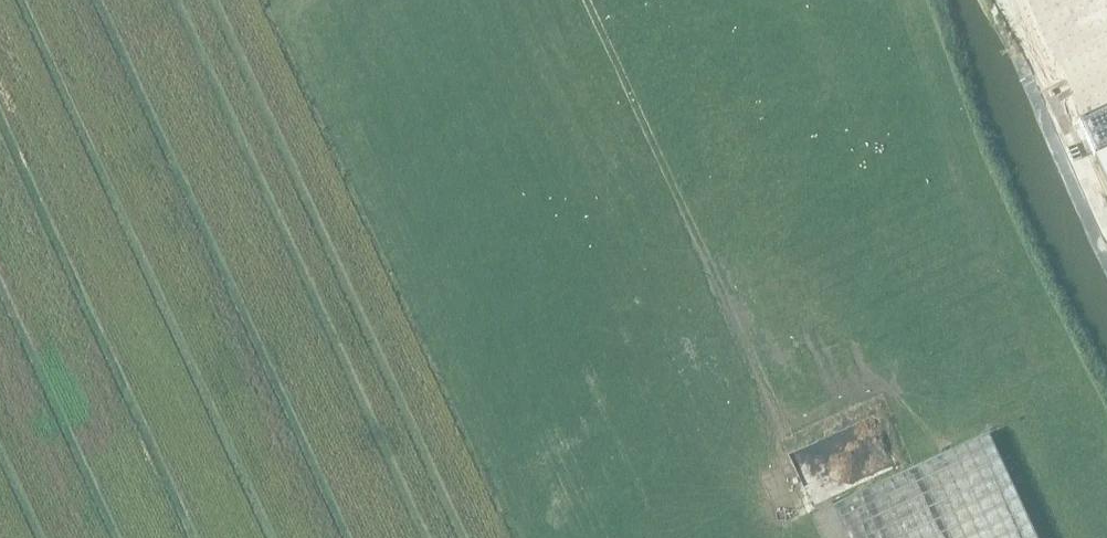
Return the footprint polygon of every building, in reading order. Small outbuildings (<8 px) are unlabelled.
[(1073,118),(1106,102),(1106,0),(1018,0),(1073,118)] [(1095,161),(1106,187),(1106,155),(1095,161)] [(832,507),(846,537),(1036,537),(988,435),(832,507)]
